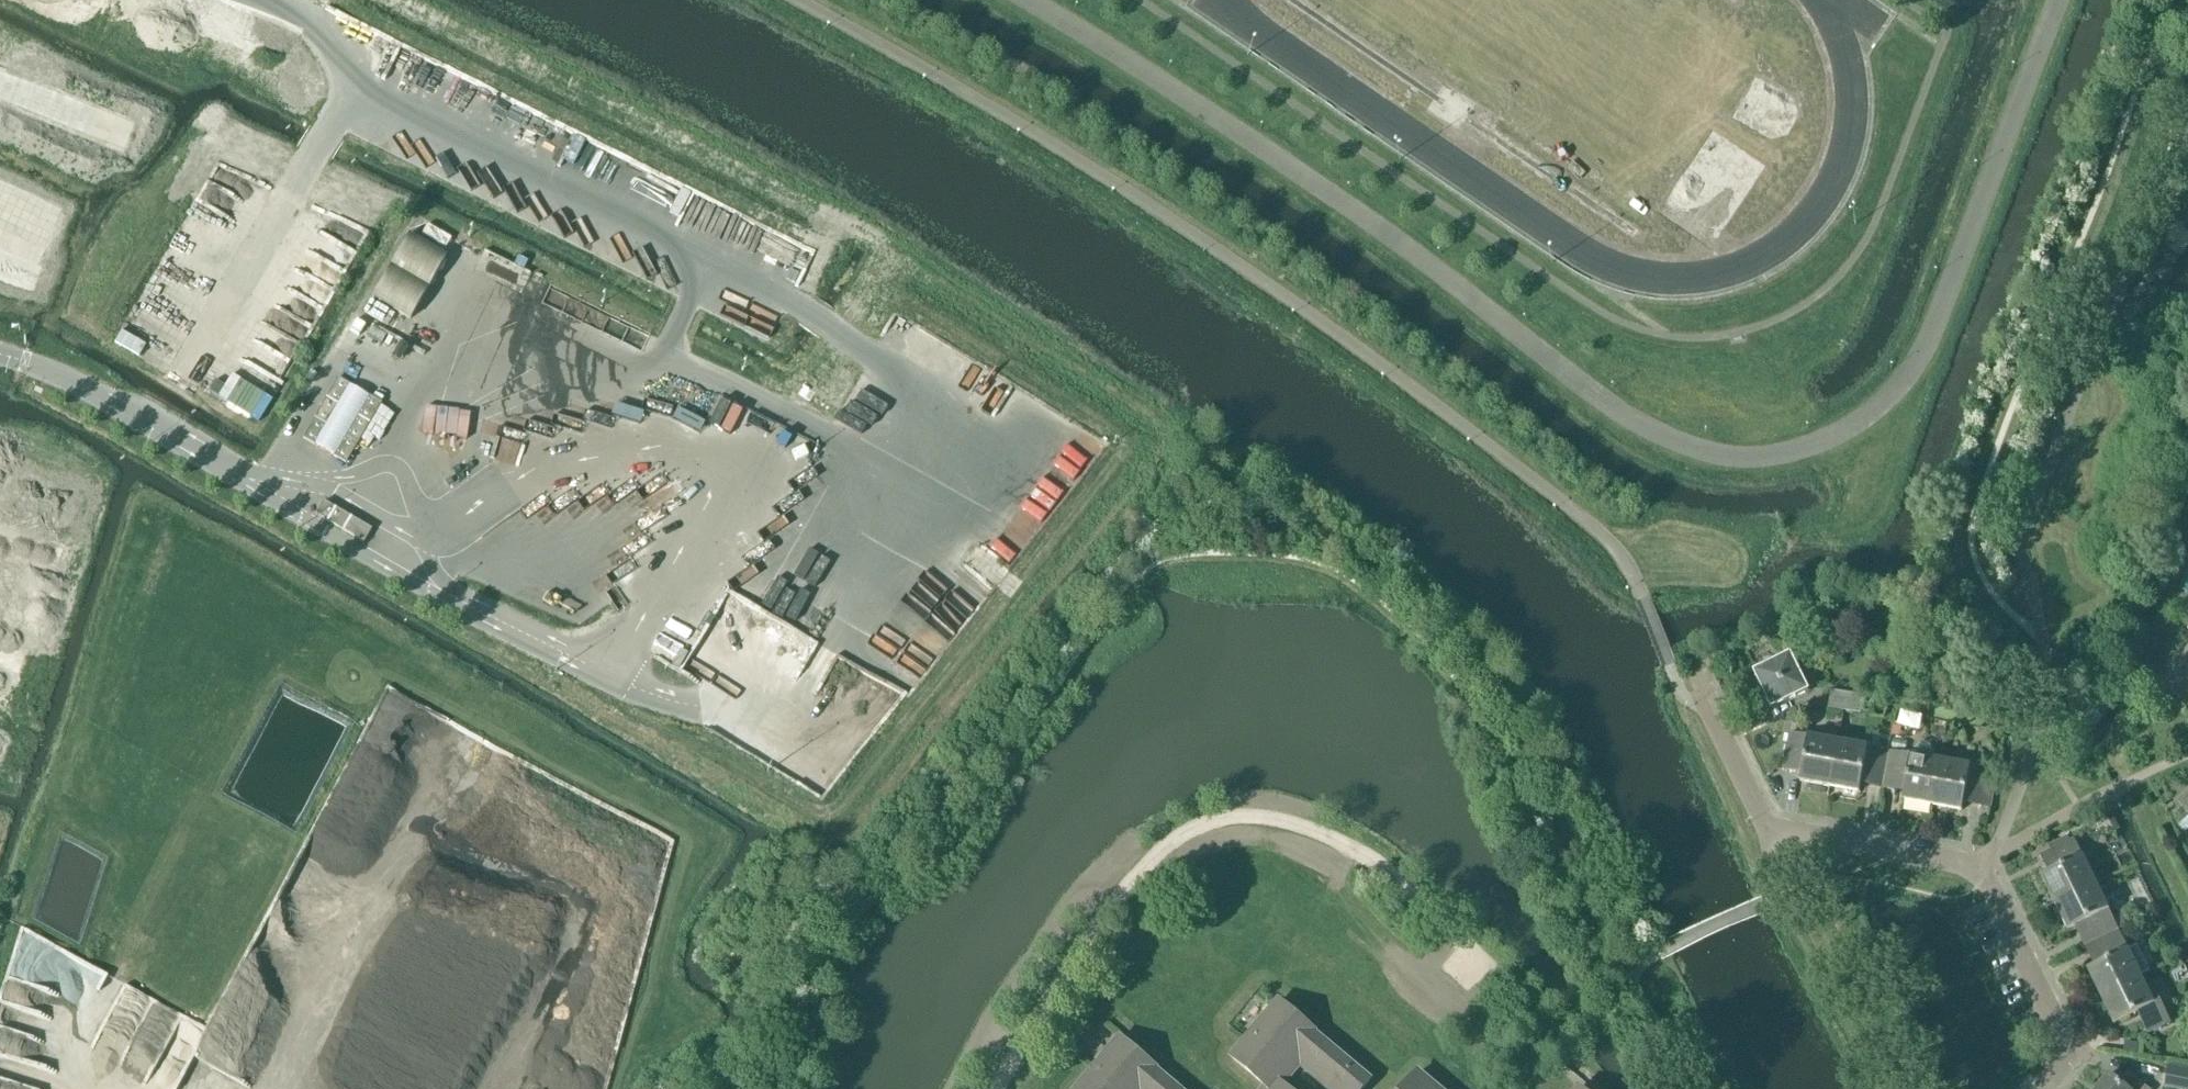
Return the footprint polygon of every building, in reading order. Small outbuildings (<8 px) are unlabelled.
[(410,320),(446,256),(408,235),(372,299),(410,320)] [(346,465),(382,405),(337,378),(302,439),(346,465)] [(643,419),(645,408),(616,401),(613,413),(643,419)] [(364,544),(372,530),(323,502),(315,516),(364,544)] [(1771,710),(1809,691),(1791,653),(1753,672),(1771,710)] [(1861,714),(1864,697),(1832,691),(1829,709),(1861,714)] [(1828,787),(1836,742),(1790,734),(1783,771),(1801,774),(1800,782),(1828,787)] [(1881,789),(1887,752),(1836,742),(1828,787),(1859,792),(1861,785),(1881,789)] [(1931,805),(1939,761),(1887,752),(1881,789),(1904,793),(1902,800),(1931,805)] [(1939,761),(1931,805),(1962,811),(1963,804),(1981,807),(1988,770),(1939,761)] [(2054,903),(2095,883),(2074,840),(2040,857),(2048,873),(2042,877),(2054,903)] [(2084,948),(2118,931),(2095,883),(2054,903),(2068,931),(2075,928),(2084,948)] [(2101,998),(2141,977),(2118,931),(2084,948),(2094,967),(2087,970),(2101,998)] [(2141,977),(2101,998),(2114,1025),(2145,1009),(2155,1030),(2170,1022),(2160,1001),(2154,1004),(2141,977)] [(1370,1081),(1312,1033),(1314,1031),(1280,1002),(1232,1058),(1265,1086),(1263,1088),(1287,1088),(1283,1086),(1300,1065),(1328,1088),(1363,1088),(1370,1081)] [(1154,1069),(1155,1067),(1121,1038),(1078,1088),(1177,1088),(1154,1069)] [(2138,1050),(2139,1044),(2125,1042),(2124,1052),(2138,1053),(2138,1050)] [(2168,1066),(2163,1088),(2170,1088),(2187,1088),(2187,1070),(2168,1066)] [(1417,1073),(1404,1088),(1437,1088),(1417,1073)] [(2129,1075),(2121,1086),(2108,1076),(2098,1088),(2148,1088),(2129,1075)]
